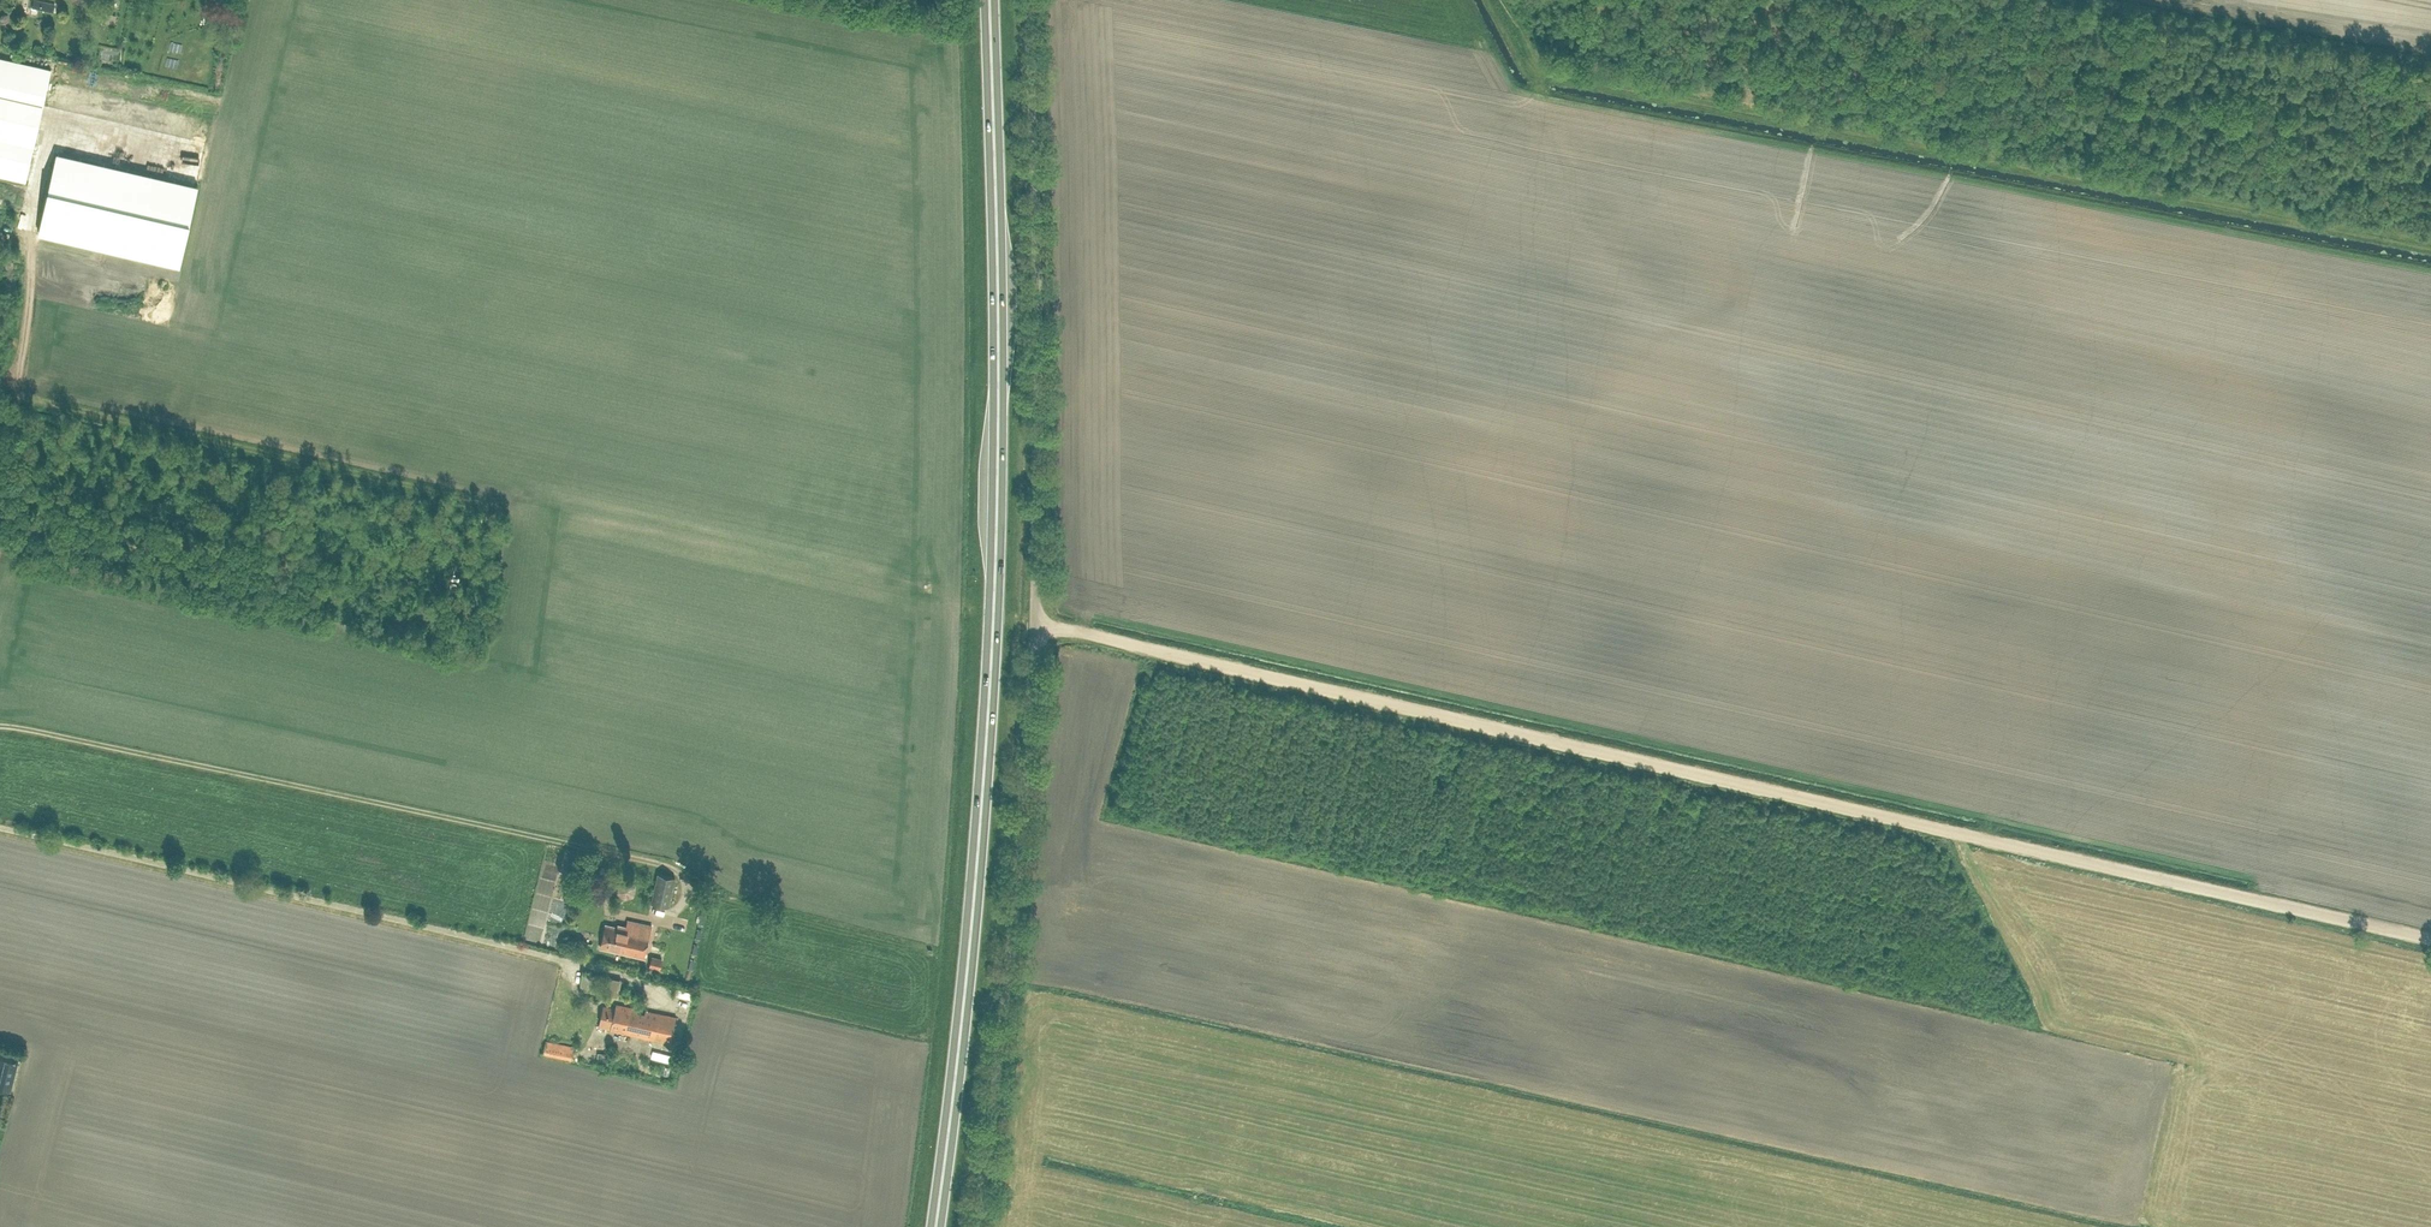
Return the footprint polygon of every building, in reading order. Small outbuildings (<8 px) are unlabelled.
[(32,7),(53,12),(55,3),(39,0),(34,0),(32,7)] [(104,13),(103,20),(114,22),(115,15),(104,13)] [(34,144),(0,137),(0,175),(26,181),(34,144)] [(57,152),(40,230),(180,262),(198,184),(57,152)] [(667,908),(674,880),(657,876),(650,904),(667,908)] [(619,887),(624,895),(633,890),(628,881),(619,887)] [(600,947),(644,957),(650,928),(628,922),(628,927),(618,924),(617,926),(606,924),(600,947)] [(662,958),(652,956),(649,966),(659,968),(662,958)] [(580,981),(620,989),(622,978),(582,971),(580,981)] [(692,995),(694,987),(676,983),(674,991),(692,995)] [(610,1029),(670,1042),(676,1016),(615,1003),(614,1007),(603,1005),(598,1025),(610,1027),(610,1029)] [(571,1059),(574,1045),(545,1039),(543,1053),(571,1059)] [(11,1091),(19,1056),(17,1055),(18,1052),(0,1048),(0,1088),(11,1091)] [(658,1069),(660,1063),(649,1061),(648,1067),(658,1069)]
